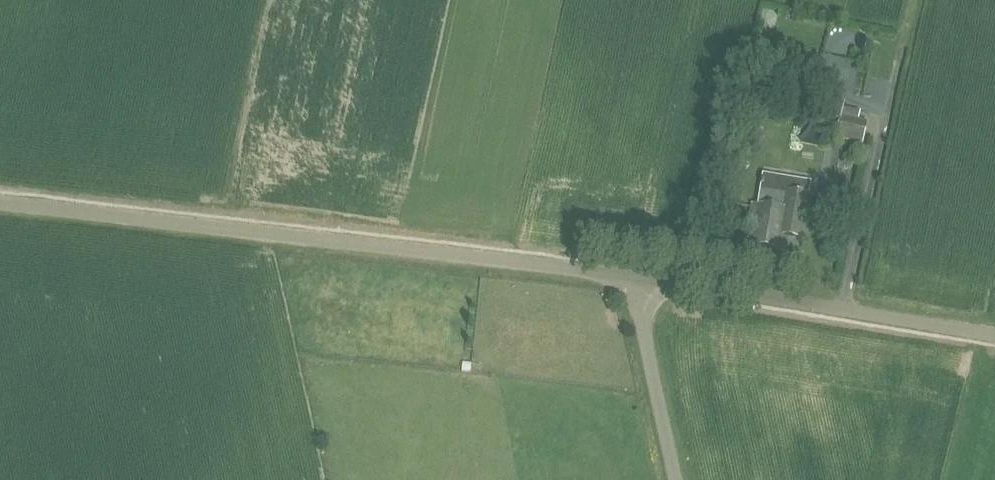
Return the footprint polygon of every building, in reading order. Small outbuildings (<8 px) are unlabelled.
[(863,144),(868,122),(840,115),(835,138),(863,144)] [(809,195),(811,182),(790,179),(788,192),(759,187),(756,207),(753,206),(747,243),(784,250),(786,232),(803,235),(810,195),(809,195)] [(841,186),(838,202),(852,205),(855,188),(841,186)]
